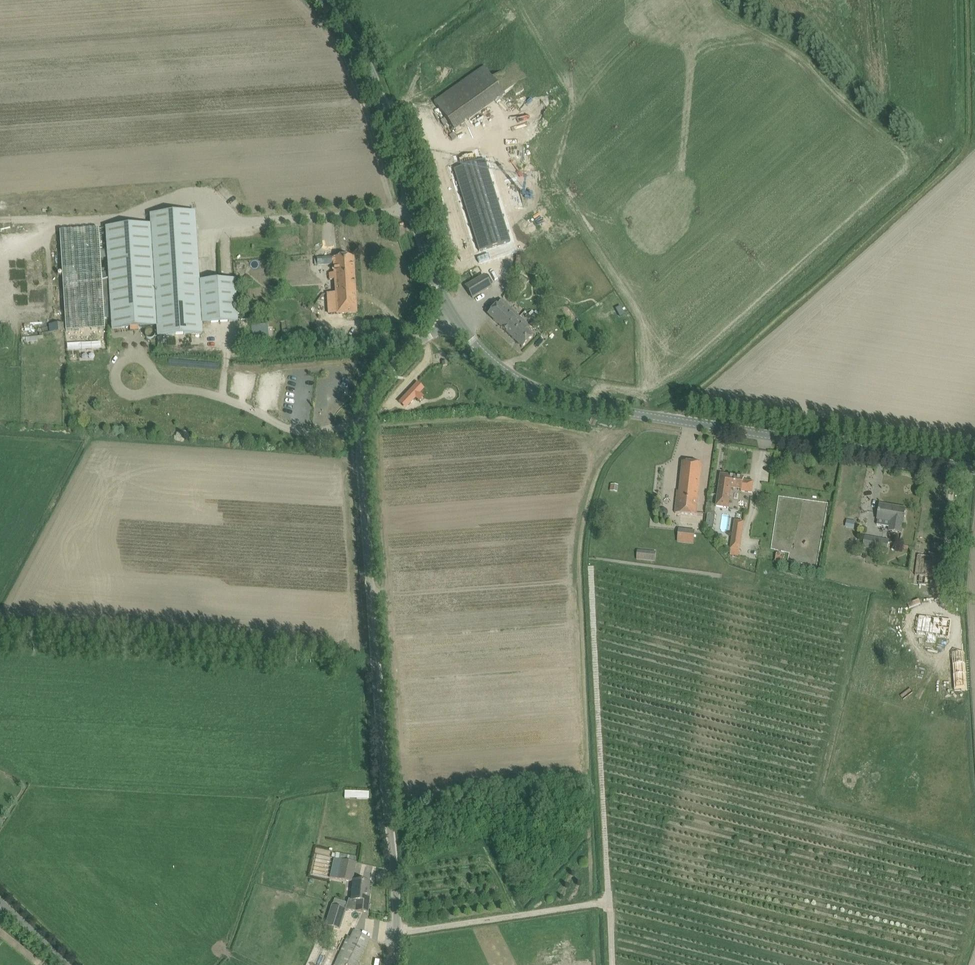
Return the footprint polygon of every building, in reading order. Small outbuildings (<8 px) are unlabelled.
[(488,65),(437,99),(457,129),(533,80),(520,59),(495,75),(488,65)] [(473,134),(478,146),(490,140),(485,129),(473,134)] [(461,167),(454,170),(479,251),(510,242),(485,160),(477,162),(475,154),(459,159),(461,167)] [(105,227),(106,250),(100,250),(99,229),(60,231),(66,331),(105,328),(104,319),(111,318),(111,330),(129,328),(130,332),(139,331),(139,328),(156,326),(157,337),(192,334),(202,333),(202,323),(236,321),(238,321),(235,280),(225,281),(199,283),(195,213),(150,215),(151,225),(105,227)] [(335,280),(337,314),(356,313),(353,257),(334,258),(334,257),(317,258),(317,265),(334,264),(335,273),(329,274),(330,280),(335,280)] [(491,287),(484,276),(466,286),(472,298),(491,287)] [(522,347),(529,340),(533,336),(524,327),(527,324),(501,300),(487,314),(522,347)] [(250,319),(241,320),(242,336),(251,335),(250,319)] [(417,383),(402,399),(409,405),(415,398),(419,401),(423,397),(420,393),(424,389),(417,383)] [(701,474),(702,464),(683,462),(680,491),(679,501),(676,501),(676,513),(696,515),(701,474)] [(744,477),(724,475),(721,474),(720,483),(718,493),(717,506),(728,508),(731,488),(742,489),(742,491),(752,492),(753,482),(743,480),(744,477)] [(611,484),(609,491),(617,492),(618,486),(611,484)] [(904,519),(906,509),(880,504),(878,514),(877,519),(878,519),(877,525),(890,527),(890,531),(901,533),(903,523),(904,523),(904,519)] [(847,519),(846,527),(854,529),(856,521),(847,519)] [(740,551),(745,521),(735,520),(730,550),(740,551)] [(694,540),(695,530),(678,529),(678,531),(678,538),(694,540)] [(934,570),(939,539),(920,536),(916,559),(926,561),(925,568),(934,570)] [(874,538),(872,549),(887,552),(889,541),(874,538)] [(656,551),(638,550),(637,560),(656,561),(656,551)] [(784,557),(781,556),(781,554),(777,553),(775,562),(779,563),(783,564),(784,557)] [(916,624),(913,642),(925,644),(924,650),(932,651),(933,645),(945,648),(948,630),(916,624)] [(961,663),(949,663),(950,674),(962,673),(961,663)] [(370,798),(370,791),(346,790),(346,797),(370,798)] [(357,863),(355,862),(334,857),(333,862),(332,867),(329,876),(330,876),(352,882),(357,863)] [(369,882),(359,881),(354,881),(352,899),(349,899),(347,903),(348,903),(346,910),(348,911),(348,910),(363,912),(368,912),(369,898),(367,898),(369,882)] [(332,934),(334,927),(340,929),(346,910),(348,903),(347,903),(334,899),(334,900),(333,899),(333,900),(334,901),(326,925),(324,932),(332,934)] [(370,938),(354,930),(349,940),(346,939),(334,964),(357,964),(370,938)]
